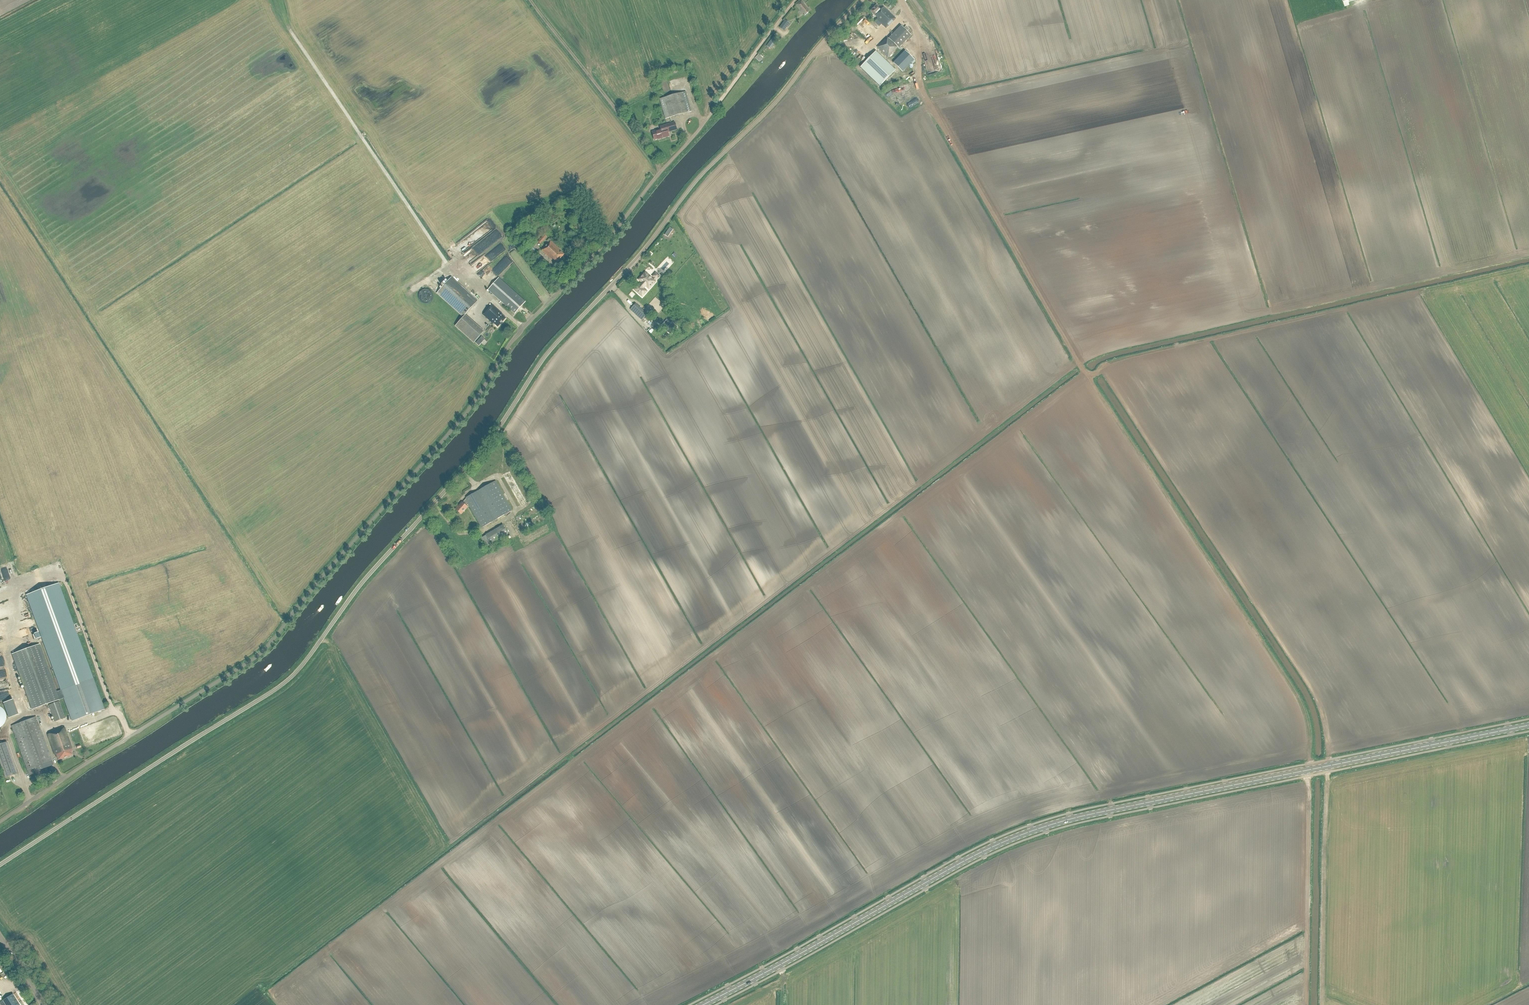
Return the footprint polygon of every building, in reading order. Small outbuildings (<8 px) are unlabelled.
[(801,1),(796,5),(805,15),(809,12),(803,4),(804,4),(801,1)] [(881,10),(877,5),(870,12),(874,17),(885,29),(889,25),(888,24),(891,21),(892,22),(895,19),(884,7),(881,10)] [(785,20),(779,28),(784,31),(790,24),(785,20)] [(889,39),(888,39),(886,41),(885,40),(877,47),(888,58),(895,50),(895,49),(897,47),(898,48),(911,35),(902,26),(889,39)] [(914,60),(905,51),(893,63),(902,72),(914,60)] [(860,68),(880,87),(895,71),(875,52),(860,68)] [(765,68),(769,64),(758,54),(755,58),(765,68)] [(665,119),(687,112),(681,93),(659,99),(665,119)] [(652,132),(654,140),(658,139),(669,136),(668,133),(677,130),(675,122),(659,126),(660,129),(652,132)] [(664,235),(668,237),(673,229),(670,227),(664,235)] [(544,235),(538,242),(540,244),(547,237),(544,235)] [(488,240),(492,246),(497,242),(493,236),(488,240)] [(545,248),(542,251),(552,260),(556,263),(564,255),(560,251),(561,250),(551,241),(544,248),(545,248)] [(507,268),(514,263),(526,280),(531,276),(515,253),(503,262),(507,268)] [(485,258),(472,267),(476,272),(489,263),(485,258)] [(477,274),(484,281),(488,276),(480,270),(477,274)] [(652,276),(654,278),(653,280),(645,273),(639,280),(642,283),(639,286),(639,285),(635,290),(642,296),(646,292),(642,288),(645,285),(649,289),(655,282),(653,281),(655,279),(656,280),(659,276),(655,273),(652,276)] [(451,277),(437,293),(464,317),(455,326),(474,343),(484,332),(465,315),(478,301),(451,277)] [(498,278),(493,284),(520,308),(525,302),(498,278)] [(515,313),(520,308),(493,284),(488,289),(515,313)] [(630,310),(641,320),(647,314),(636,304),(630,310)] [(486,312),(484,315),(493,324),(494,323),(498,327),(506,318),(501,314),(502,314),(492,305),(486,312)] [(677,327),(672,322),(670,324),(667,320),(661,326),(670,334),(677,327)] [(462,502),(456,509),(461,514),(468,507),(465,505),(468,502),(483,527),(512,511),(495,481),(466,498),(462,503),(462,502)] [(503,525),(486,535),(491,545),(509,536),(503,525)] [(64,698),(72,721),(103,709),(92,678),(56,692),(39,645),(12,654),(32,709),(58,700),(64,698)] [(3,703),(8,718),(18,714),(13,699),(3,703)] [(59,701),(49,705),(55,721),(65,718),(59,701)] [(11,726),(15,738),(40,729),(36,717),(11,726)] [(52,733),(47,734),(55,755),(56,754),(58,760),(73,755),(71,751),(73,751),(65,728),(52,732),(52,733)] [(53,763),(40,729),(15,738),(30,778),(39,775),(36,766),(48,762),(49,765),(53,763)] [(0,745),(0,763),(5,777),(18,773),(7,742),(0,745)] [(8,821),(0,827),(4,831),(11,825),(8,821)] [(4,1003),(1,1004),(20,1004),(13,994),(2,1000),(4,1003)]
